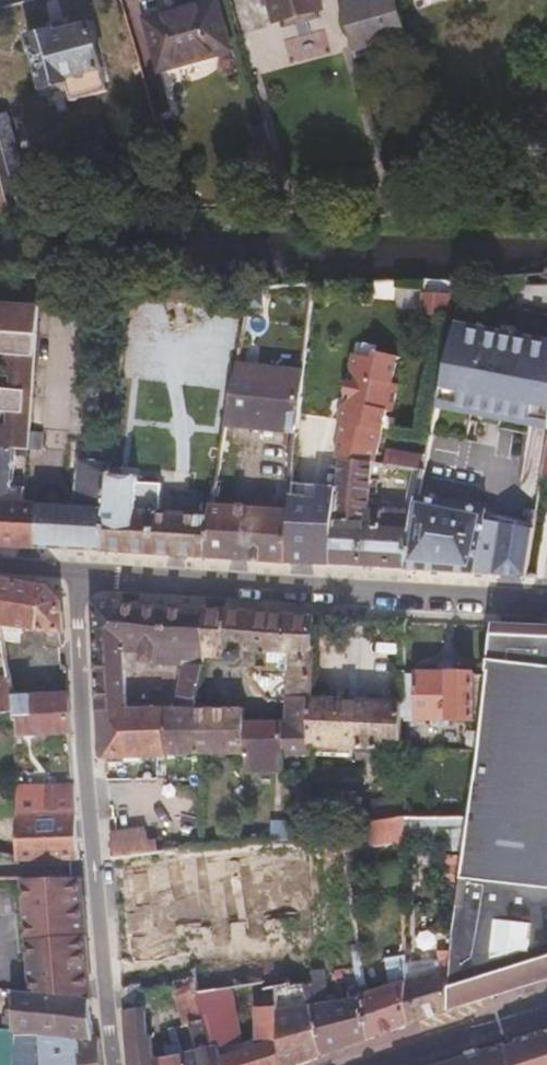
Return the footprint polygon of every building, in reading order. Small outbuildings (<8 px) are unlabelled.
[(159,71),(231,51),(216,0),(207,0),(145,18),(159,71)] [(324,10),(322,0),(272,0),(278,22),(324,10)] [(345,15),(356,55),(409,41),(397,0),(347,0),(341,2),(345,15)] [(28,38),(42,88),(44,88),(45,91),(68,86),(72,102),(108,93),(90,26),(56,34),(54,31),(28,38)] [(183,82),(232,69),(228,56),(180,69),(183,82)] [(27,180),(8,114),(0,116),(0,169),(5,187),(27,180)] [(283,204),(273,168),(255,173),(260,188),(265,187),(271,207),(283,204)] [(11,206),(34,206),(27,180),(5,187),(11,206)] [(397,201),(393,186),(377,190),(381,205),(397,201)] [(11,206),(5,187),(0,188),(0,205),(11,206)] [(397,201),(381,205),(384,215),(401,216),(397,201)] [(245,305),(244,286),(225,285),(226,318),(246,323),(245,305)] [(332,440),(296,436),(296,438),(295,445),(295,453),(326,456),(322,500),(290,497),(290,503),(289,511),(289,519),(288,562),(334,565),(339,493),(343,462),(343,459),(372,463),(396,326),(386,325),(389,309),(355,303),(332,440)] [(39,307),(0,305),(0,354),(5,355),(4,375),(12,376),(11,389),(3,389),(2,413),(10,414),(9,426),(1,424),(0,425),(0,448),(17,449),(30,450),(39,307)] [(455,322),(454,330),(485,337),(487,329),(455,322)] [(536,416),(546,419),(546,350),(534,348),(536,339),(487,329),(485,337),(454,330),(440,396),(460,400),(460,403),(473,406),(472,414),(520,425),(522,417),(535,419),(536,416)] [(536,339),(534,348),(546,350),(546,342),(536,339)] [(296,436),(303,367),(239,362),(227,426),(226,428),(287,433),(287,444),(295,445),(296,438),(296,436)] [(12,376),(4,375),(3,389),(11,389),(12,376)] [(472,414),(473,406),(460,403),(460,400),(440,396),(438,407),(472,414)] [(2,413),(1,424),(9,426),(10,414),(2,413)] [(536,416),(535,419),(522,417),(520,425),(546,431),(546,419),(536,416)] [(226,428),(227,426),(212,424),(207,447),(204,446),(195,489),(214,493),(217,477),(221,455),(226,428)] [(13,488),(17,449),(0,448),(0,502),(12,502),(13,488)] [(231,456),(221,455),(217,477),(226,480),(231,456)] [(110,476),(112,463),(81,459),(76,502),(66,502),(66,492),(63,488),(41,488),(38,492),(37,501),(25,500),(25,503),(39,505),(37,549),(101,553),(110,476)] [(423,482),(425,469),(373,463),(372,463),(343,459),(343,462),(339,493),(334,565),(410,569),(419,512),(388,509),(387,512),(373,510),(373,474),(423,482)] [(139,478),(110,476),(101,553),(204,558),(210,516),(162,512),(163,484),(140,482),(139,478)] [(275,502),(290,503),(290,497),(292,480),(276,479),(275,502)] [(25,500),(25,489),(13,488),(12,502),(0,502),(0,547),(37,549),(39,505),(25,503),(25,500)] [(419,512),(410,569),(475,575),(487,523),(489,511),(437,500),(422,497),(419,512)] [(212,506),(210,516),(204,558),(247,560),(288,562),(289,519),(289,511),(212,506)] [(475,575),(506,578),(513,527),(487,523),(475,575)] [(513,527),(506,578),(529,580),(536,531),(513,527)] [(64,633),(63,608),(61,602),(50,589),(0,581),(0,617),(1,624),(46,630),(64,633)] [(211,648),(205,608),(186,607),(95,599),(95,619),(99,697),(100,707),(128,707),(126,650),(143,652),(142,661),(186,664),(180,697),(201,699),(204,682),(209,657),(211,648)] [(314,698),(316,617),(280,613),(205,608),(211,648),(209,657),(228,658),(232,664),(254,664),(254,649),(293,649),(293,719),(248,720),(248,707),(199,707),(180,707),(167,707),(169,754),(206,753),(313,752),(314,744),(314,698)] [(542,627),(494,624),(488,672),(482,720),(481,732),(478,752),(471,818),(468,839),(455,953),(447,1012),(502,994),(500,986),(537,978),(537,984),(546,980),(546,627),(542,627)] [(45,642),(66,647),(64,633),(46,630),(45,642)] [(10,677),(4,641),(0,641),(0,677),(10,677)] [(482,720),(488,672),(419,671),(419,672),(408,672),(408,694),(402,703),(402,715),(418,715),(417,717),(482,720)] [(17,714),(14,697),(10,677),(0,677),(0,714),(17,714)] [(19,734),(72,732),(69,694),(14,697),(17,714),(19,728),(19,734)] [(199,707),(201,699),(180,697),(180,707),(199,707)] [(403,748),(402,715),(402,703),(314,698),(314,744),(403,748)] [(128,707),(100,707),(102,755),(108,754),(169,754),(167,707),(128,707)] [(478,752),(481,732),(469,732),(467,751),(478,752)] [(21,860),(82,860),(76,786),(20,787),(21,843),(21,855),(21,860)] [(404,839),(468,839),(471,818),(404,819),(404,839)] [(348,852),(405,843),(404,839),(404,819),(358,825),(346,836),(348,852)] [(144,822),(113,824),(116,856),(147,853),(144,822)] [(298,866),(349,862),(348,852),(346,836),(312,837),(311,837),(296,837),(298,859),(298,866)] [(147,853),(116,856),(117,881),(273,861),(298,859),(296,837),(293,837),(208,846),(147,853)] [(21,855),(21,843),(0,841),(0,852),(21,855)] [(220,948),(283,938),(273,861),(117,881),(119,910),(120,914),(165,910),(213,899),(220,948)] [(19,992),(92,999),(83,878),(78,876),(29,878),(37,988),(13,986),(13,991),(19,992)] [(277,1012),(276,990),(289,988),(283,938),(220,948),(179,954),(177,937),(170,937),(165,910),(120,914),(125,988),(143,986),(144,992),(177,988),(177,980),(198,976),(201,995),(214,992),(270,984),(271,990),(265,991),(266,1009),(261,1009),(261,1041),(230,1048),(220,1051),(223,1064),(279,1064),(277,1012)] [(364,996),(369,1040),(407,1026),(406,984),(406,933),(396,933),(396,946),(398,946),(398,960),(388,961),(389,989),(364,996)] [(310,1007),(323,1057),(337,1051),(369,1040),(364,996),(358,946),(351,946),(356,977),(362,997),(328,1004),(325,981),(317,982),(316,974),(312,973),(307,935),(283,938),(289,988),(291,988),(305,987),(310,1007)] [(406,984),(407,1026),(413,1023),(447,1012),(455,953),(443,953),(442,973),(406,984)] [(177,980),(177,988),(179,998),(187,1024),(207,1018),(201,995),(198,976),(177,980)] [(500,986),(502,994),(537,984),(537,978),(500,986)] [(186,1055),(179,1027),(170,1029),(177,1057),(158,1061),(154,1039),(150,1038),(144,992),(143,986),(125,988),(126,1018),(131,1064),(187,1064),(186,1055)] [(294,1010),(310,1007),(305,987),(291,988),(294,1010)] [(19,992),(13,991),(0,990),(0,1064),(16,1064),(19,992)] [(103,1038),(95,1037),(92,999),(19,992),(16,1064),(106,1064),(103,1038)] [(219,1047),(220,1051),(230,1048),(214,992),(201,995),(207,1018),(210,1028),(215,1048),(219,1047)] [(323,1057),(310,1007),(294,1010),(277,1012),(279,1064),(299,1064),(323,1057)] [(207,1018),(187,1024),(191,1034),(210,1028),(207,1018)] [(490,1053),(460,1062),(450,1064),(546,1064),(546,1035),(490,1053)] [(220,1051),(219,1047),(215,1048),(186,1055),(187,1064),(223,1064),(220,1051)]
